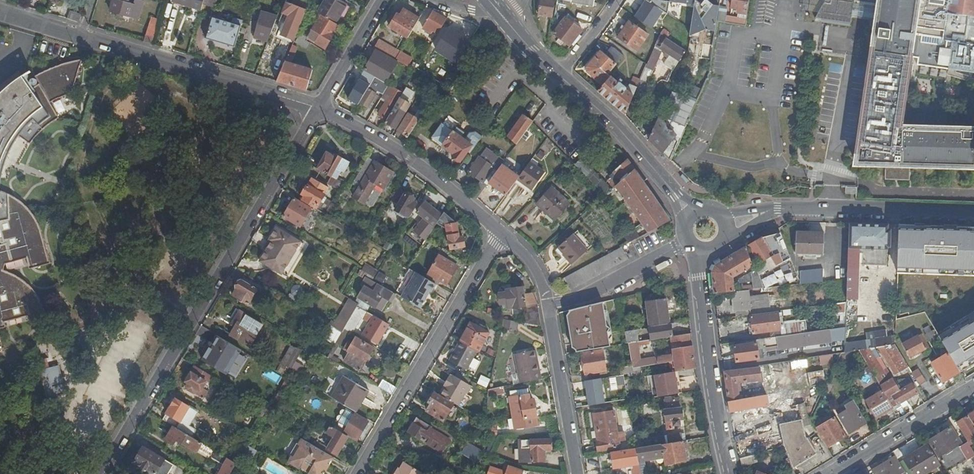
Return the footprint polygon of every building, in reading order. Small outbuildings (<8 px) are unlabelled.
[(129,0),(114,0),(111,11),(131,17),(134,5),(128,3),(129,0)] [(202,10),(203,7),(205,0),(174,0),(174,2),(202,10)] [(203,7),(214,10),(217,0),(205,0),(203,7)] [(319,13),(336,23),(347,4),(340,0),(326,0),(319,13)] [(539,15),(551,18),(554,0),(542,0),(539,15)] [(702,6),(696,1),(691,37),(700,39),(701,33),(707,32),(716,33),(720,7),(713,6),(706,0),(702,6)] [(732,8),(739,9),(738,13),(747,14),(748,9),(749,0),(733,0),(732,8)] [(885,9),(880,9),(856,166),(973,169),(973,130),(903,127),(916,26),(945,31),(944,40),(948,41),(952,41),(951,52),(949,66),(973,70),(973,0),(886,0),(885,9)] [(310,4),(305,2),(302,8),(287,2),(283,13),(302,20),(306,10),(307,11),(309,7),(311,4),(310,4)] [(408,38),(420,19),(404,9),(400,16),(398,20),(395,19),(390,27),(408,38)] [(81,21),(83,15),(70,11),(67,19),(79,22),(81,21)] [(439,33),(447,20),(433,11),(426,25),(439,33)] [(269,41),(278,16),(262,12),(254,37),(269,41)] [(212,15),(206,38),(235,47),(242,24),(212,15)] [(152,16),(144,42),(145,42),(152,44),(156,31),(160,19),(152,16)] [(566,18),(564,20),(562,18),(560,21),(562,23),(554,34),(570,46),(582,30),(566,18)] [(325,49),(335,33),(318,22),(308,39),(325,49)] [(618,38),(638,51),(649,35),(629,22),(618,38)] [(473,38),(480,28),(472,23),(465,33),(473,38)] [(668,38),(671,34),(665,29),(662,34),(668,38)] [(449,30),(438,46),(454,56),(465,40),(449,30)] [(668,38),(662,34),(661,34),(656,45),(682,62),(686,52),(667,39),(668,38)] [(307,50),(310,45),(299,38),(296,43),(307,50)] [(396,60),(400,52),(401,51),(377,38),(373,47),(377,49),(396,60)] [(281,73),(277,82),(307,91),(313,71),(291,64),(297,50),(298,48),(293,46),(291,48),(286,61),(281,73)] [(598,92),(626,115),(638,87),(642,79),(635,77),(631,84),(628,89),(621,84),(624,81),(621,79),(619,82),(611,76),(611,77),(609,75),(624,56),(615,48),(608,57),(601,51),(587,67),(587,72),(603,86),(598,92)] [(387,83),(399,61),(396,60),(377,49),(365,70),(377,76),(376,78),(387,83)] [(417,71),(418,69),(421,63),(400,52),(396,60),(399,61),(417,71)] [(272,69),(281,73),(286,61),(278,57),(272,69)] [(1,171),(5,158),(10,146),(17,135),(21,137),(27,142),(34,134),(42,126),(52,119),(56,117),(48,102),(68,93),(79,60),(66,63),(58,65),(49,68),(39,73),(33,77),(36,84),(28,88),(17,71),(3,82),(0,85),(0,175),(1,171)] [(642,79),(638,87),(644,90),(652,70),(647,68),(642,79)] [(345,70),(331,92),(337,96),(351,74),(345,70)] [(371,84),(375,77),(364,71),(360,77),(371,84)] [(387,89),(389,85),(387,83),(376,78),(375,77),(371,84),(359,103),(368,108),(378,92),(383,95),(387,89)] [(388,120),(396,106),(400,99),(404,93),(396,89),(389,85),(387,89),(392,92),(379,115),(388,120)] [(388,120),(386,123),(396,129),(406,112),(410,109),(413,106),(400,99),(396,106),(388,120)] [(411,111),(399,131),(409,138),(420,120),(415,117),(417,114),(411,111)] [(529,129),(534,123),(522,114),(508,137),(518,145),(523,137),(529,129)] [(649,140),(670,160),(678,143),(674,138),(676,136),(659,118),(649,140)] [(475,148),(483,137),(476,131),(464,133),(459,129),(457,129),(455,133),(454,132),(453,133),(443,126),(432,142),(442,149),(444,146),(455,155),(453,157),(461,163),(473,147),(475,148)] [(532,132),(529,129),(523,137),(527,139),(532,132)] [(2,188),(3,177),(5,171),(10,157),(14,148),(21,137),(17,135),(10,146),(5,158),(1,171),(0,175),(0,188),(2,188)] [(498,171),(505,162),(487,149),(470,172),(482,181),(472,194),(478,199),(488,185),(484,183),(495,168),(498,171)] [(541,150),(537,155),(542,158),(545,153),(541,150)] [(327,153),(318,169),(331,176),(331,177),(335,170),(337,167),(344,171),(348,163),(341,159),(342,159),(336,155),(334,157),(327,153)] [(612,191),(612,190),(582,159),(579,163),(571,155),(568,157),(569,158),(606,196),(612,191)] [(394,174),(369,159),(353,186),(359,190),(354,199),(364,205),(376,185),(384,190),(394,174)] [(510,171),(511,172),(516,164),(509,159),(503,167),(509,172),(510,171)] [(618,185),(635,170),(628,160),(610,177),(618,185)] [(546,172),(531,161),(519,177),(519,179),(533,189),(546,172)] [(341,172),(335,170),(331,177),(337,179),(341,172)] [(647,234),(668,223),(668,216),(635,170),(618,185),(616,187),(638,217),(636,219),(647,234)] [(519,179),(519,177),(511,172),(510,171),(509,172),(505,178),(498,172),(489,183),(506,196),(519,179)] [(331,177),(331,176),(327,184),(339,191),(343,185),(343,183),(337,179),(331,177)] [(27,196),(35,183),(28,178),(20,191),(27,196)] [(306,196),(302,201),(316,209),(323,198),(329,188),(312,178),(303,194),(306,196)] [(552,187),(537,204),(556,220),(571,204),(552,187)] [(3,320),(2,315),(26,309),(27,314),(44,309),(38,293),(29,281),(11,268),(2,265),(4,259),(24,253),(27,264),(48,259),(38,223),(32,211),(27,204),(15,195),(8,190),(2,188),(0,188),(0,321),(3,320)] [(410,218),(420,202),(398,189),(391,201),(399,206),(396,211),(399,213),(398,214),(404,218),(405,216),(410,218)] [(325,214),(332,203),(323,198),(316,209),(325,214)] [(284,217),(301,227),(312,209),(294,199),(284,217)] [(435,227),(442,216),(425,202),(417,212),(425,219),(435,227)] [(336,206),(332,203),(325,214),(330,217),(336,206)] [(432,232),(434,230),(435,227),(425,219),(421,223),(432,232)] [(464,238),(460,239),(457,224),(447,226),(451,249),(466,247),(464,238)] [(849,224),(848,248),(888,250),(888,247),(890,247),(891,236),(888,236),(889,225),(849,224)] [(899,225),(898,267),(973,269),(973,228),(899,225)] [(277,227),(269,240),(272,242),(260,261),(282,274),(283,271),(299,244),(301,241),(277,227)] [(434,230),(427,241),(434,245),(441,234),(434,230)] [(763,240),(762,238),(749,246),(759,262),(756,264),(757,269),(761,278),(791,260),(779,230),(763,240)] [(623,236),(629,244),(635,240),(630,232),(623,236)] [(824,233),(796,232),(796,254),(823,254),(824,233)] [(557,247),(572,265),(588,251),(572,233),(557,247)] [(394,245),(390,242),(387,245),(385,249),(390,253),(394,245)] [(304,247),(299,244),(283,271),(287,274),(304,247)] [(390,253),(388,256),(396,260),(399,256),(394,254),(398,247),(394,245),(390,253)] [(623,247),(564,279),(570,290),(629,259),(623,247)] [(713,273),(716,294),(734,292),(735,292),(734,277),(753,266),(747,247),(716,266),(713,273)] [(847,279),(847,300),(858,300),(860,254),(848,253),(847,279)] [(447,285),(461,261),(450,254),(446,260),(439,255),(429,274),(447,285)] [(366,265),(363,271),(374,278),(378,272),(366,265)] [(395,294),(401,297),(415,272),(409,268),(395,294)] [(741,291),(749,290),(764,289),(763,285),(762,282),(761,278),(757,269),(738,280),(739,284),(753,283),(753,286),(741,287),(741,291)] [(801,285),(824,282),(824,270),(797,274),(801,285)] [(401,297),(420,308),(426,299),(425,295),(428,290),(430,292),(435,283),(415,272),(401,297)] [(263,294),(267,287),(246,274),(233,295),(249,305),(258,291),(263,294)] [(380,285),(373,281),(367,277),(362,284),(365,286),(358,297),(376,308),(382,297),(386,299),(390,291),(380,285)] [(515,308),(525,306),(526,306),(525,295),(524,288),(512,289),(512,290),(507,291),(507,293),(499,294),(501,305),(506,304),(507,309),(514,308),(515,308)] [(735,292),(734,292),(736,314),(746,313),(746,310),(771,307),(769,294),(750,296),(749,290),(741,291),(735,292)] [(533,306),(539,305),(538,303),(537,293),(525,295),(526,306),(525,306),(526,314),(525,314),(525,315),(534,313),(533,306)] [(650,327),(671,324),(667,299),(647,303),(650,327)] [(360,304),(352,300),(344,314),(351,318),(358,307),(360,304)] [(592,350),(609,347),(606,328),(608,328),(611,326),(607,323),(605,324),(602,306),(605,306),(604,302),(570,311),(574,332),(577,331),(578,338),(589,336),(592,350)] [(526,323),(542,327),(539,305),(533,306),(534,313),(525,315),(526,323)] [(351,318),(345,329),(350,332),(351,333),(363,310),(358,307),(351,318)] [(251,347),(264,326),(242,312),(236,322),(238,324),(231,335),(251,347)] [(388,325),(368,313),(364,319),(371,323),(363,336),(377,344),(388,325)] [(752,316),(754,334),(781,331),(779,313),(752,316)] [(504,319),(503,328),(516,331),(518,322),(504,319)] [(941,339),(960,371),(973,363),(973,320),(941,339)] [(478,352),(479,352),(489,333),(471,324),(461,343),(478,352)] [(650,327),(651,329),(652,340),(666,338),(670,337),(674,337),(672,324),(671,324),(650,327)] [(785,336),(795,335),(794,327),(790,327),(790,330),(784,330),(785,336)] [(343,332),(336,328),(333,332),(340,336),(343,332)] [(343,332),(340,336),(334,348),(339,351),(350,332),(345,329),(343,332)] [(939,336),(935,329),(926,335),(929,342),(939,336)] [(628,344),(629,344),(639,343),(638,330),(626,332),(628,344)] [(578,353),(592,350),(589,336),(578,338),(577,331),(574,332),(578,353)] [(825,342),(823,331),(795,335),(785,336),(756,340),(757,343),(735,346),(737,362),(760,359),(758,349),(794,344),(794,347),(825,342)] [(903,345),(911,358),(929,348),(923,335),(903,345)] [(674,349),(694,346),(692,336),(672,340),(670,340),(672,350),(674,349)] [(894,345),(895,337),(846,344),(845,352),(859,350),(875,348),(878,347),(884,346),(894,345)] [(356,338),(352,344),(349,342),(344,349),(350,353),(344,362),(361,371),(374,348),(356,338)] [(239,361),(243,354),(221,341),(208,363),(222,372),(231,357),(239,361)] [(641,367),(658,365),(656,358),(641,360),(639,346),(650,345),(650,341),(639,343),(629,344),(633,366),(633,369),(641,367)] [(653,349),(654,348),(653,343),(659,342),(659,341),(651,342),(653,349)] [(461,343),(460,342),(450,361),(468,371),(478,352),(461,343)] [(908,368),(894,345),(884,346),(900,373),(905,369),(907,373),(910,372),(908,368)] [(675,362),(695,359),(694,346),(674,349),(675,357),(672,357),(672,355),(656,358),(658,365),(675,362)] [(900,373),(884,346),(878,347),(895,376),(900,373)] [(292,347),(277,372),(287,378),(290,373),(302,352),(292,347)] [(875,348),(859,350),(883,390),(894,408),(918,393),(909,379),(894,382),(892,379),(889,381),(876,359),(880,357),(875,348)] [(521,384),(542,379),(536,350),(516,354),(521,384)] [(582,354),(586,375),(607,371),(603,351),(582,354)] [(948,354),(932,364),(943,382),(959,373),(948,354)] [(821,357),(822,364),(832,363),(831,355),(821,357)] [(677,371),(697,368),(695,359),(675,362),(677,371)] [(791,362),(792,368),(808,366),(807,359),(791,362)] [(60,364),(41,370),(50,398),(69,392),(60,364)] [(214,377),(196,366),(186,382),(189,383),(186,388),(204,399),(209,391),(204,388),(208,382),(210,384),(214,377)] [(621,369),(622,376),(624,375),(634,374),(633,369),(633,366),(621,369)] [(759,367),(725,371),(729,401),(740,399),(739,392),(742,392),(740,383),(761,381),(759,367)] [(264,376),(280,384),(284,377),(268,368),(264,376)] [(808,373),(810,387),(827,384),(824,370),(808,373)] [(919,370),(912,374),(920,386),(926,382),(919,370)] [(452,377),(466,384),(469,379),(455,372),(452,377)] [(655,375),(659,397),(679,394),(676,372),(655,375)] [(280,390),(277,395),(283,398),(296,376),(290,373),(287,378),(280,390)] [(442,395),(458,406),(470,386),(466,384),(452,377),(450,376),(445,384),(448,385),(442,395)] [(346,407),(355,412),(369,390),(345,377),(332,398),(341,404),(346,407)] [(601,378),(585,380),(589,406),(605,403),(601,378)] [(383,380),(379,387),(393,395),(397,388),(383,380)] [(439,394),(442,395),(448,385),(445,384),(439,394)] [(489,390),(488,398),(505,394),(504,388),(490,391),(489,390)] [(784,408),(796,405),(793,390),(780,393),(780,396),(783,396),(784,408)] [(876,418),(894,408),(883,390),(866,401),(876,418)] [(425,410),(428,412),(432,404),(430,403),(435,394),(432,392),(426,402),(426,403),(426,404),(427,405),(425,410)] [(729,402),(731,413),(769,406),(768,400),(776,398),(775,393),(729,402)] [(432,404),(428,412),(444,422),(454,405),(435,394),(430,403),(432,404)] [(511,399),(516,430),(540,426),(537,408),(536,408),(535,400),(531,401),(530,395),(511,399)] [(666,400),(667,411),(666,411),(668,429),(675,428),(675,426),(682,425),(681,420),(684,420),(682,408),(681,408),(680,398),(666,400)] [(177,399),(164,420),(175,427),(186,433),(198,412),(177,399)] [(735,434),(768,428),(777,426),(778,425),(781,425),(800,421),(805,420),(802,408),(808,407),(807,401),(799,405),(796,405),(784,408),(785,413),(786,416),(770,419),(770,416),(733,423),(735,434)] [(850,433),(866,423),(858,410),(853,413),(851,409),(846,413),(839,401),(830,406),(834,413),(836,412),(840,419),(845,416),(848,421),(844,424),(850,433)] [(269,410),(265,416),(271,420),(279,406),(273,402),(269,410)] [(262,413),(265,416),(269,410),(261,405),(260,409),(262,413)] [(589,416),(591,428),(617,424),(615,412),(589,416)] [(338,430),(344,434),(345,432),(358,440),(369,422),(356,414),(350,425),(343,422),(338,430)] [(969,417),(957,424),(967,440),(969,443),(969,444),(972,442),(971,440),(973,438),(973,424),(969,417)] [(448,434),(434,425),(433,428),(417,418),(409,432),(443,453),(450,441),(445,438),(448,434)] [(818,428),(829,447),(846,437),(835,418),(818,428)] [(784,440),(784,441),(786,447),(785,447),(794,469),(817,455),(808,439),(807,439),(800,421),(781,425),(784,440)] [(617,424),(591,428),(593,439),(600,438),(601,442),(597,442),(599,452),(620,448),(619,441),(624,440),(623,434),(618,435),(617,424)] [(487,425),(486,437),(497,437),(497,425),(487,425)] [(771,442),(783,440),(777,426),(768,428),(771,442)] [(186,433),(175,427),(167,440),(176,445),(179,440),(198,452),(200,449),(201,446),(209,451),(210,448),(186,433)] [(338,430),(332,427),(328,434),(330,435),(329,437),(332,438),(333,436),(335,438),(328,449),(338,455),(349,437),(344,434),(338,430)] [(971,458),(973,456),(973,452),(973,450),(969,444),(969,443),(967,440),(960,444),(955,435),(954,435),(950,428),(929,441),(933,448),(934,448),(948,471),(971,458)] [(668,443),(682,441),(682,434),(667,436),(668,443)] [(302,439),(296,450),(300,453),(295,460),(303,465),(302,467),(310,472),(309,473),(323,473),(324,472),(321,471),(323,467),(327,470),(330,465),(326,462),(331,455),(302,439)] [(552,440),(519,440),(520,462),(545,461),(545,450),(552,450),(552,440)] [(665,455),(667,465),(688,460),(683,441),(682,441),(668,443),(662,444),(665,455)] [(469,443),(463,452),(477,460),(482,451),(469,443)] [(489,459),(495,446),(491,444),(485,457),(489,459)] [(665,455),(662,444),(653,446),(645,447),(637,448),(640,464),(642,473),(645,473),(647,471),(645,458),(665,455)] [(941,465),(929,445),(905,459),(914,473),(926,473),(941,465)] [(201,446),(200,449),(214,457),(217,452),(210,448),(209,451),(201,446)] [(166,460),(144,447),(135,462),(156,473),(157,473),(166,460)] [(637,448),(600,455),(603,470),(640,464),(637,448)] [(301,470),(302,467),(303,465),(295,460),(300,453),(296,451),(289,462),(301,470)] [(759,462),(758,454),(742,459),(744,467),(759,462)] [(342,462),(349,466),(353,459),(346,455),(342,462)] [(895,457),(873,470),(875,473),(906,473),(895,457)] [(235,467),(237,464),(229,459),(220,473),(231,473),(235,467)] [(423,472),(405,461),(401,468),(399,467),(396,473),(422,473),(423,472)] [(788,473),(790,473),(794,472),(791,464),(785,466),(788,473)]
